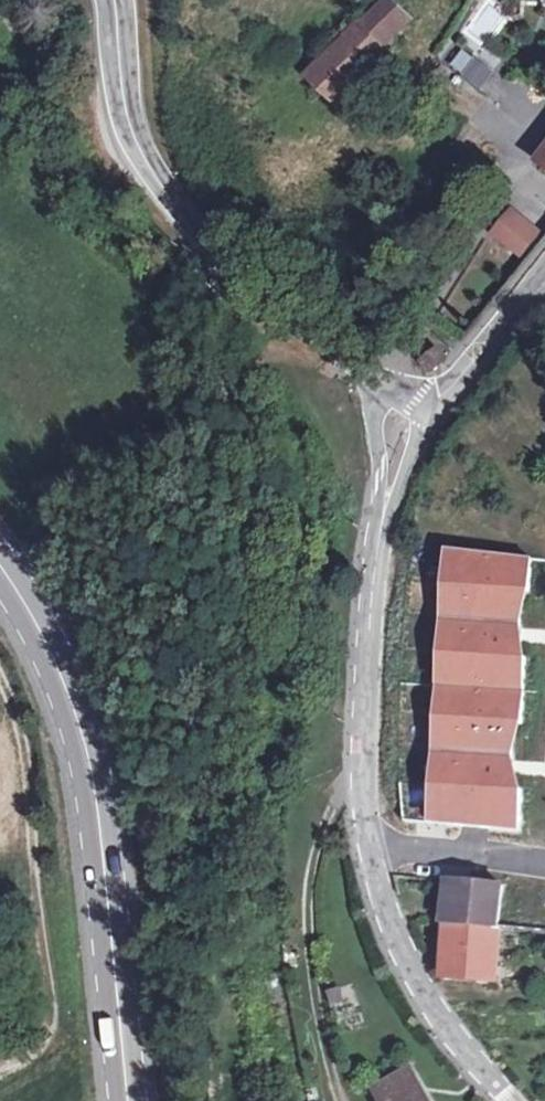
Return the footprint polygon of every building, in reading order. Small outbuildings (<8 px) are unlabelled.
[(374,13),(396,34),(412,18),(392,0),(387,0),(374,13)] [(374,13),(362,25),(384,46),(396,34),(374,13)] [(384,46),(362,25),(360,23),(309,73),(338,105),(391,52),(384,46)] [(477,90),(491,70),(472,56),(458,76),(477,90)] [(504,101),(510,90),(501,84),(495,96),(504,101)] [(519,259),(542,231),(509,204),(486,232),(519,259)] [(431,372),(444,361),(436,352),(424,363),(431,372)] [(536,552),(442,545),(423,821),(517,827),(536,552)] [(454,880),(450,925),(499,928),(503,885),(454,880)] [(499,928),(450,925),(445,975),(495,980),(499,928)] [(409,1070),(376,1090),(382,1100),(428,1100),(409,1070)]
